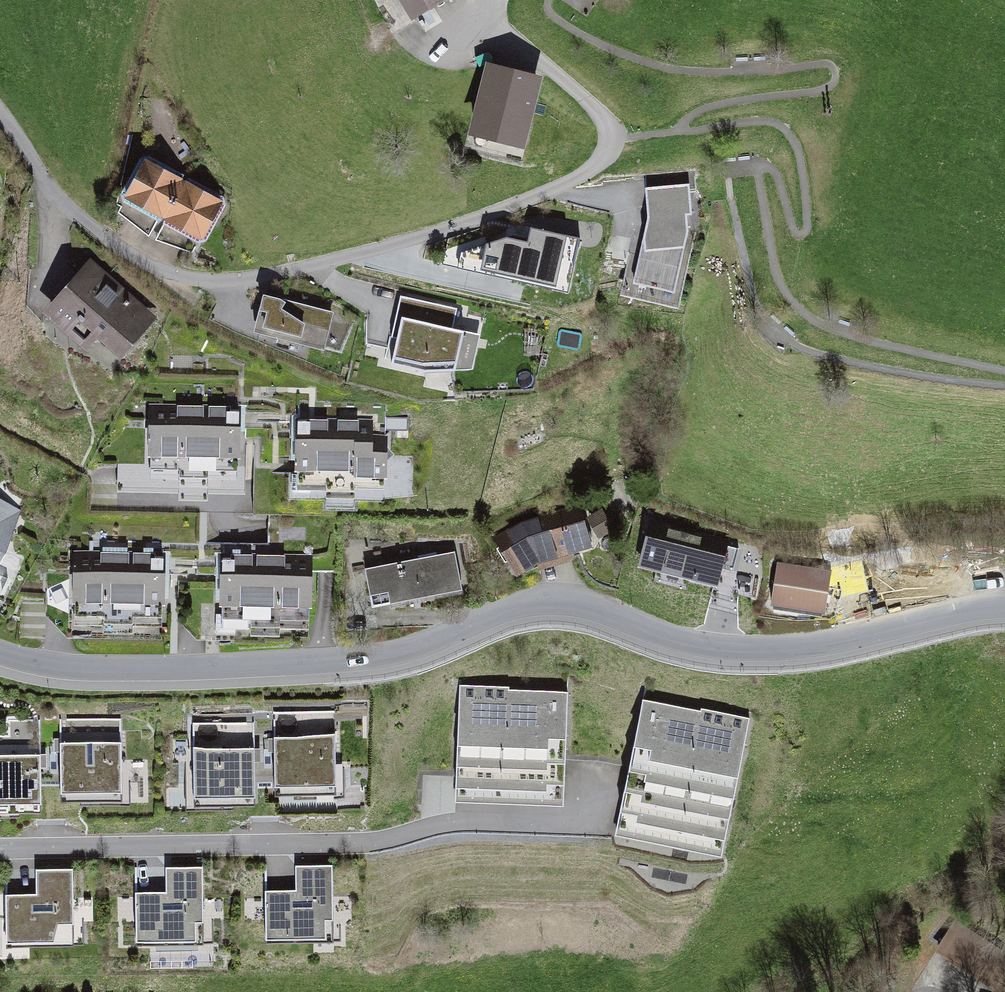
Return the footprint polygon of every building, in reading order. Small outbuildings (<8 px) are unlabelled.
[(414,17),(442,0),(405,0),(414,17)] [(536,80),(490,68),(474,130),(520,142),(536,80)] [(157,227),(182,181),(145,161),(134,180),(123,174),(116,203),(120,206),(118,212),(126,218),(129,212),(157,227)] [(182,181),(157,227),(185,242),(182,249),(192,252),(220,201),(182,181)] [(689,184),(645,187),(648,217),(634,280),(675,288),(688,231),(687,213),(691,214),(689,184)] [(527,240),(576,252),(579,237),(530,226),(527,240)] [(576,252),(527,240),(508,236),(461,252),(458,267),(567,292),(576,252)] [(149,315),(86,262),(39,312),(101,366),(149,315)] [(279,299),(264,295),(255,330),(323,348),(328,329),(279,299)] [(457,308),(406,296),(391,363),(424,370),(455,369),(464,330),(453,327),(457,308)] [(245,405),(153,405),(153,475),(244,477),(245,405)] [(387,419),(299,419),(298,487),(385,488),(387,419)] [(0,505),(0,563),(23,517),(0,505)] [(589,510),(506,535),(518,578),(601,551),(589,510)] [(734,542),(658,522),(643,575),(721,596),(734,542)] [(462,554),(371,571),(377,607),(468,590),(462,554)] [(170,556),(77,558),(74,622),(170,622),(170,556)] [(320,556),(226,557),(224,621),(319,622),(320,556)] [(839,571),(783,562),(776,604),(832,613),(839,571)] [(567,693),(461,688),(455,798),(561,803),(567,693)] [(749,724),(645,702),(616,836),(720,858),(749,724)] [(334,712),(274,713),(275,798),(336,797),(334,712)] [(0,736),(0,815),(40,814),(39,720),(9,720),(9,736),(0,736)] [(120,720),(60,720),(61,803),(121,802),(120,720)] [(254,723),(194,723),(194,808),(254,808),(254,723)] [(266,893),(268,940),(333,938),(331,866),(294,867),(295,892),(266,893)] [(201,868),(169,869),(170,894),(135,895),(136,943),(203,941),(201,868)] [(72,871),(38,871),(38,895),(6,895),(6,943),(73,942),(72,871)] [(954,922),(938,947),(1004,990),(1004,954),(954,922)]
